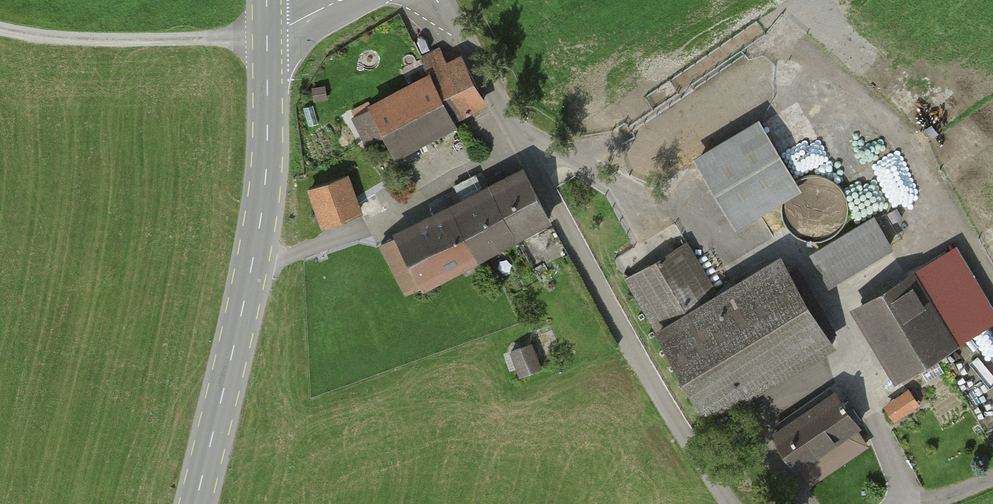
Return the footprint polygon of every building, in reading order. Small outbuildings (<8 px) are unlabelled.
[(387,154),(482,102),(461,64),(366,115),(387,154)] [(733,224),(792,191),(756,126),(697,158),(733,224)] [(389,244),(412,290),(547,223),(524,176),(389,244)] [(349,180),(308,192),(318,228),(359,216),(349,180)] [(811,253),(829,284),(887,250),(868,219),(811,253)] [(698,417),(823,342),(773,259),(713,295),(684,246),(618,285),(698,417)] [(852,312),(892,378),(948,344),(908,279),(852,312)] [(512,344),(519,371),(544,365),(537,338),(512,344)] [(916,386),(887,398),(894,417),(923,406),(916,386)] [(792,467),(855,426),(835,396),(772,437),(792,467)]
